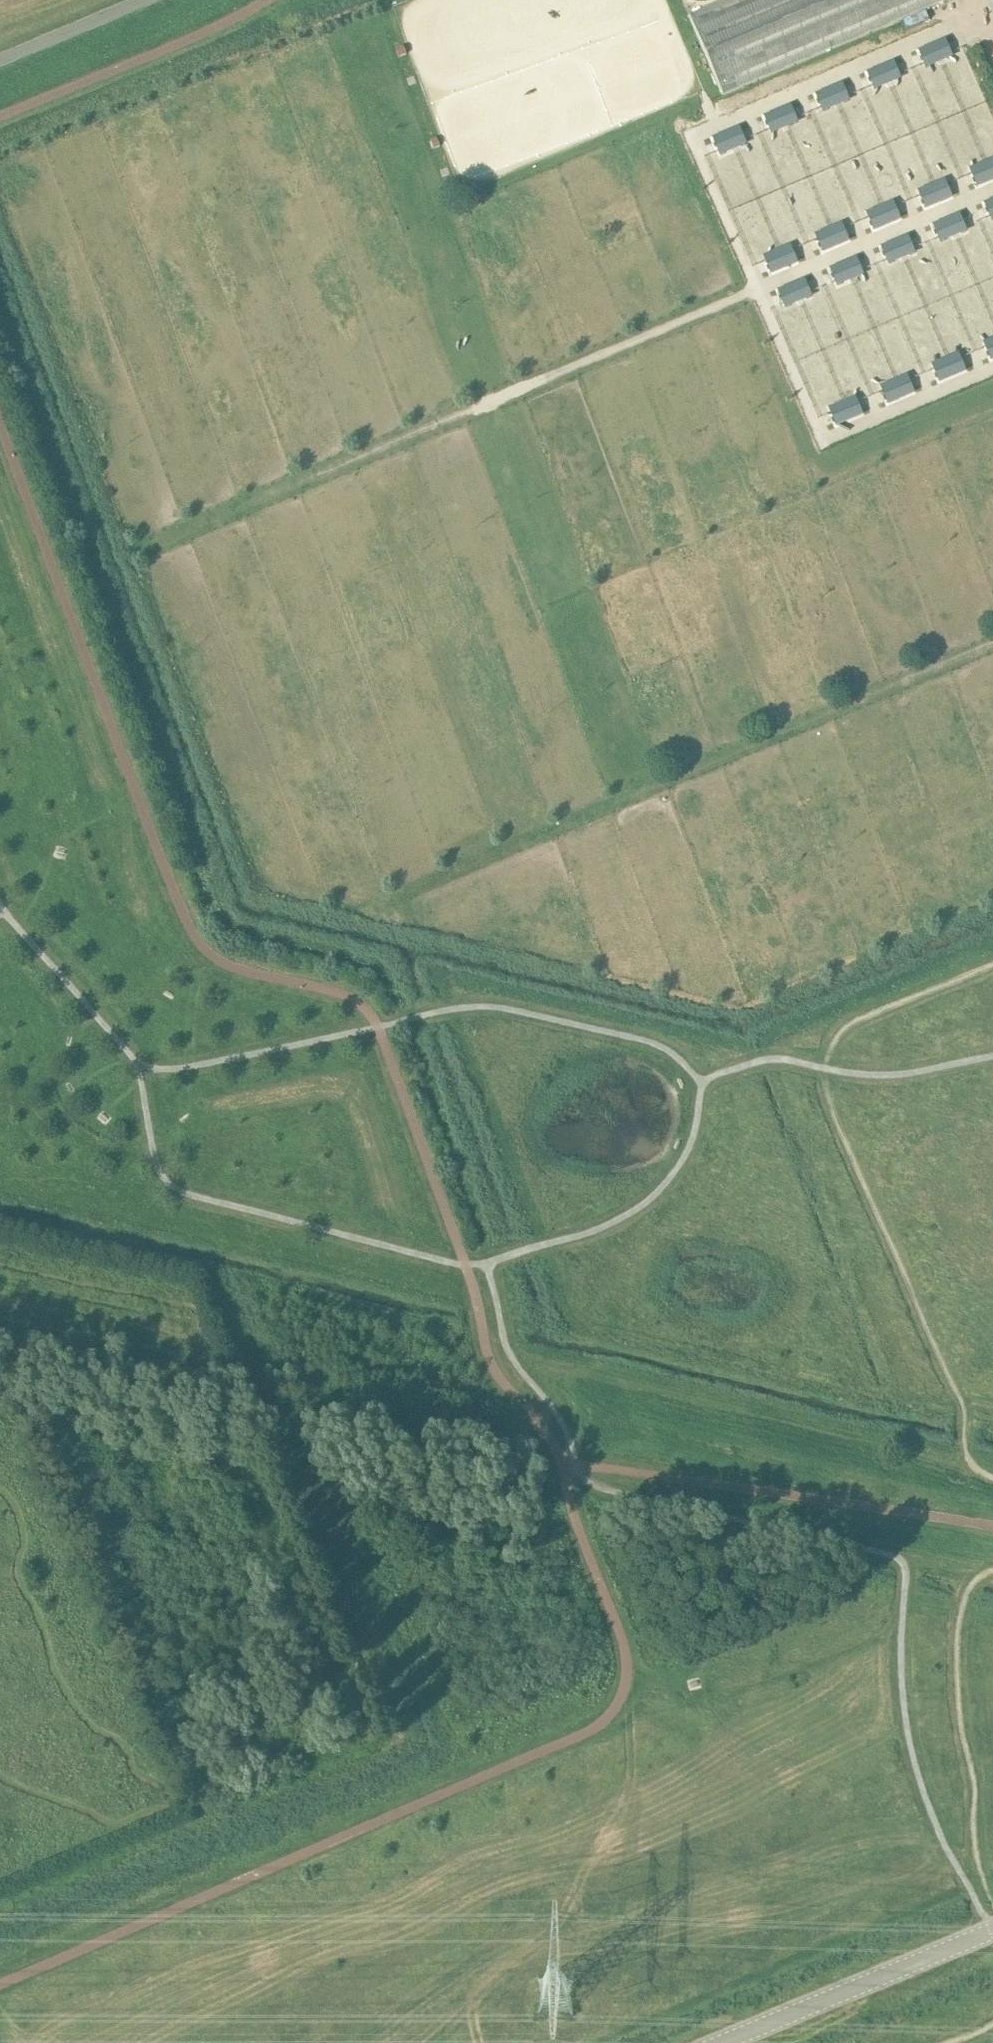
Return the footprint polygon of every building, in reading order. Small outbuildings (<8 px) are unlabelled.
[(689,18),(722,96),(949,0),(732,0),(689,18)] [(945,39),(919,50),(925,63),(951,52),(945,39)] [(893,61),(867,72),(872,85),(898,73),(893,61)] [(841,82),(815,94),(821,107),(847,95),(841,82)] [(790,104),(764,116),(769,129),(795,117),(790,104)] [(741,126),(715,137),(721,150),(746,138),(741,126)] [(969,167),(975,181),(992,172),(992,157),(969,167)] [(943,179),(918,190),(923,203),(949,191),(943,179)] [(983,201),(989,214),(992,212),(992,197),(983,201)] [(892,201),(866,212),(872,225),(897,214),(892,201)] [(958,212),(932,223),(938,236),(963,225),(958,212)] [(841,223),(815,234),(820,247),(846,236),(841,223)] [(906,234),(881,245),(886,258),(912,247),(906,234)] [(789,245),(763,257),(769,270),(795,258),(789,245)] [(855,256),(829,268),(835,280),(861,269),(855,256)] [(804,279),(778,290),(784,303),(809,292),(804,279)] [(960,357),(934,368),(940,381),(965,370),(960,357)] [(909,379),(883,391),(888,403),(914,392),(909,379)] [(857,402),(831,413),(837,426),(863,415),(857,402)]
